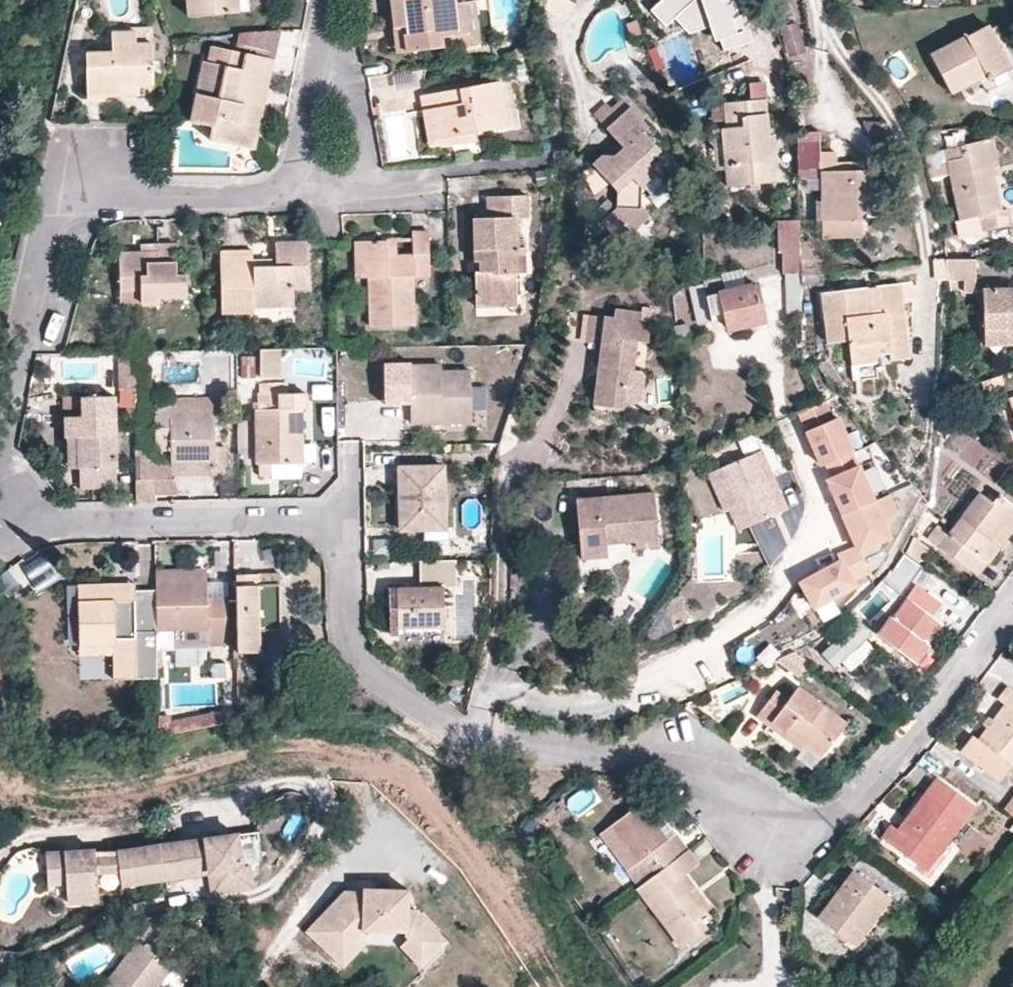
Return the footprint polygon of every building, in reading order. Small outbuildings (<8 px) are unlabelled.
[(20,6),(34,10),(37,0),(22,0),(20,6)] [(186,1),(187,17),(240,12),(251,11),(250,0),(186,0),(186,1)] [(457,0),(390,0),(393,28),(403,27),(406,53),(445,49),(444,39),(470,36),(465,3),(457,4),(457,0)] [(923,9),(939,8),(939,0),(923,0),(923,9)] [(475,1),(465,3),(470,36),(444,39),(445,49),(480,45),(475,1)] [(991,34),(987,26),(931,57),(952,97),(978,82),(985,78),(988,82),(1011,70),(991,34)] [(396,55),(406,53),(403,27),(393,28),(396,55)] [(991,34),(1011,70),(988,82),(985,78),(978,82),(985,95),(1012,80),(1012,57),(999,29),(991,34)] [(239,34),(235,52),(247,55),(274,61),(282,31),(239,34)] [(153,44),(138,44),(136,44),(136,32),(113,32),(113,51),(88,52),(88,97),(94,97),(121,97),(140,97),(139,86),(154,86),(153,44)] [(256,149),(266,103),(275,61),(274,61),(247,55),(212,47),(208,63),(202,62),(190,123),(212,128),(210,140),(256,149)] [(394,77),(399,97),(420,93),(415,73),(394,77)] [(420,97),(423,112),(432,110),(437,138),(474,132),(508,126),(501,83),(420,97)] [(768,99),(765,84),(750,85),(752,102),(768,99)] [(773,138),(768,99),(752,102),(727,104),(727,130),(722,131),(728,187),(781,182),(776,137),(773,138)] [(663,146),(646,128),(651,123),(629,100),(604,124),(619,139),(625,147),(616,155),(602,156),(593,164),(617,190),(616,208),(604,222),(623,244),(652,217),(642,210),(642,186),(662,168),(652,158),(663,146)] [(476,141),(474,132),(437,138),(432,110),(423,112),(429,149),(476,141)] [(819,134),(798,134),(800,179),(820,179),(821,201),(817,202),(817,219),(881,217),(878,171),(849,172),(849,163),(836,163),(836,152),(819,153),(819,134)] [(993,140),(983,142),(991,173),(1000,171),(993,140)] [(1000,212),(991,173),(983,142),(943,151),(960,221),(979,217),(982,234),(1012,227),(1008,211),(1000,212)] [(475,271),(477,299),(517,297),(514,220),(528,219),(527,197),(487,198),(488,219),(472,220),(475,263),(478,263),(478,270),(475,271)] [(698,204),(701,216),(712,215),(708,202),(698,204)] [(801,274),(800,221),(779,222),(780,253),(784,253),(785,274),(801,274)] [(385,241),(368,242),(369,279),(370,328),(416,327),(415,279),(430,279),(428,232),(411,232),(412,253),(386,254),(385,241)] [(309,290),(308,242),(275,243),(276,268),(255,267),(255,253),(227,254),(228,317),(256,317),(256,309),(294,309),(294,291),(309,290)] [(357,280),(369,279),(368,242),(355,243),(357,280)] [(178,244),(156,245),(157,255),(142,254),(122,255),(122,305),(160,304),(160,298),(186,298),(186,269),(179,269),(178,244)] [(141,245),(142,254),(157,255),(156,245),(141,245)] [(946,260),(946,277),(947,282),(963,282),(964,292),(976,292),(975,260),(946,260)] [(705,289),(744,281),(741,265),(721,269),(723,278),(691,284),(698,320),(711,317),(705,289)] [(705,289),(711,317),(723,315),(725,322),(762,314),(755,279),(744,281),(705,289)] [(912,307),(909,288),(901,290),(900,286),(874,289),(877,315),(869,316),(866,291),(820,296),(826,345),(847,343),(850,367),(875,364),(873,345),(886,343),(888,361),(908,360),(903,309),(912,307)] [(983,329),(1005,329),(1005,338),(1012,338),(1012,292),(1012,290),(983,291),(983,329)] [(517,308),(517,297),(477,299),(478,309),(517,308)] [(613,316),(604,315),(599,343),(600,344),(599,346),(604,351),(601,373),(597,372),(593,400),(624,405),(624,402),(628,369),(628,368),(623,366),(625,349),(631,350),(632,340),(648,342),(651,322),(640,320),(642,313),(614,309),(613,316)] [(585,341),(599,343),(604,315),(590,314),(585,341)] [(672,323),(674,335),(688,333),(686,320),(672,323)] [(1005,338),(1005,329),(983,329),(983,330),(983,348),(1012,347),(1012,338),(1005,338)] [(278,379),(278,351),(260,351),(260,380),(278,379)] [(127,404),(134,404),(133,354),(121,354),(122,392),(126,392),(127,404)] [(134,404),(145,403),(144,354),(133,354),(134,404)] [(440,423),(472,422),(471,372),(441,372),(441,366),(411,366),(411,363),(384,364),(385,405),(411,404),(412,417),(440,417),(440,423)] [(641,371),(628,369),(624,402),(637,404),(643,399),(646,377),(641,371)] [(258,393),(259,465),(301,464),(300,394),(303,394),(303,385),(261,385),(261,393),(258,393)] [(67,420),(68,447),(83,447),(83,470),(117,469),(116,399),(82,399),(82,420),(67,420)] [(170,452),(171,469),(214,468),(213,399),(156,400),(157,451),(170,452)] [(832,478),(828,480),(827,480),(842,516),(875,502),(837,418),(833,419),(825,402),(798,414),(821,466),(825,464),(832,478)] [(758,447),(753,434),(739,439),(745,453),(758,447)] [(69,471),(83,470),(83,447),(68,447),(69,471)] [(788,510),(762,449),(722,465),(739,503),(748,526),(788,510)] [(301,478),(301,464),(259,465),(260,479),(301,478)] [(729,507),(739,503),(722,465),(706,472),(723,510),(729,507)] [(214,477),(214,468),(171,469),(171,471),(171,478),(214,477)] [(117,469),(83,470),(84,490),(118,489),(117,469)] [(442,529),(440,469),(399,470),(400,530),(423,530),(442,530),(442,529)] [(135,471),(135,503),(153,503),(153,496),(155,496),(155,471),(135,471)] [(153,503),(171,503),(171,478),(171,471),(155,471),(155,496),(153,496),(153,503)] [(579,504),(583,549),(611,547),(610,540),(616,539),(617,546),(637,543),(639,550),(662,547),(656,495),(579,504)] [(856,548),(858,552),(889,538),(882,522),(896,516),(887,496),(875,502),(842,516),(856,548)] [(999,498),(993,507),(978,496),(947,535),(937,527),(928,540),(978,578),(1000,549),(995,546),(1012,522),(1012,509),(999,498)] [(738,530),(748,526),(739,503),(729,507),(738,530)] [(448,541),(448,529),(442,529),(442,530),(423,530),(423,542),(448,541)] [(907,552),(905,555),(918,564),(928,550),(912,539),(912,541),(910,546),(907,552)] [(254,572),(253,547),(239,547),(239,572),(254,572)] [(612,558),(611,547),(583,549),(585,561),(612,558)] [(858,552),(856,548),(837,556),(841,563),(801,584),(813,609),(855,588),(852,583),(868,575),(858,552)] [(41,551),(39,552),(29,558),(15,568),(0,578),(0,589),(12,605),(32,592),(38,601),(62,583),(41,551)] [(918,564),(905,555),(889,577),(907,589),(922,567),(918,564)] [(455,562),(436,562),(436,589),(442,589),(455,589),(455,562)] [(207,585),(227,585),(227,573),(207,574),(207,585)] [(207,574),(156,575),(157,593),(158,649),(228,648),(227,585),(207,585),(207,574)] [(259,587),(279,587),(279,576),(259,577),(259,587)] [(236,577),(237,656),(260,656),(260,633),(280,633),(279,587),(259,587),(259,577),(236,577)] [(939,602),(915,585),(879,633),(912,657),(938,622),(929,615),(939,602)] [(158,649),(157,593),(135,593),(116,594),(116,586),(80,587),(81,648),(112,647),(112,658),(113,680),(158,679),(158,649)] [(443,629),(442,589),(436,589),(397,590),(398,630),(443,629)] [(856,620),(823,651),(836,665),(842,659),(865,637),(868,634),(856,620)] [(865,637),(842,659),(852,670),(875,647),(865,637)] [(81,659),(112,658),(112,647),(81,648),(81,659)] [(798,675),(810,660),(796,650),(776,658),(798,675)] [(819,755),(845,722),(797,686),(787,700),(774,691),(756,716),(771,728),(776,722),(819,755)] [(1007,689),(998,702),(1004,707),(978,742),(973,739),(961,756),(999,784),(1010,768),(1012,770),(1012,694),(1007,689)] [(222,712),(162,724),(165,741),(225,728),(222,712)] [(890,828),(880,841),(925,875),(975,810),(936,780),(896,832),(890,828)] [(1004,812),(1012,819),(1012,801),(1004,812)] [(689,853),(676,835),(667,842),(640,806),(601,836),(627,872),(647,858),(655,869),(659,866),(664,872),(689,853)] [(242,868),(237,835),(117,854),(118,859),(120,872),(122,887),(189,877),(187,868),(209,865),(210,874),(219,872),(222,892),(252,887),(249,867),(242,868)] [(97,874),(95,857),(95,853),(46,857),(48,887),(67,886),(68,905),(99,903),(97,874)] [(699,866),(689,853),(664,872),(638,891),(682,949),(706,930),(697,920),(710,910),(685,877),(699,866)] [(120,872),(118,859),(96,862),(95,857),(97,874),(120,872)] [(210,874),(209,865),(187,868),(189,877),(210,874)] [(222,892),(219,872),(210,874),(213,893),(222,892)] [(889,904),(852,874),(817,920),(854,951),(889,904)] [(303,930),(335,960),(359,934),(359,929),(404,927),(404,931),(416,941),(433,923),(413,905),(403,905),(403,885),(365,886),(366,894),(358,894),(358,890),(341,891),(303,930)] [(445,933),(433,923),(416,941),(404,931),(404,927),(359,929),(359,934),(335,960),(340,965),(361,941),(398,940),(421,960),(445,933)] [(170,970),(138,946),(106,986),(157,986),(170,970)]
